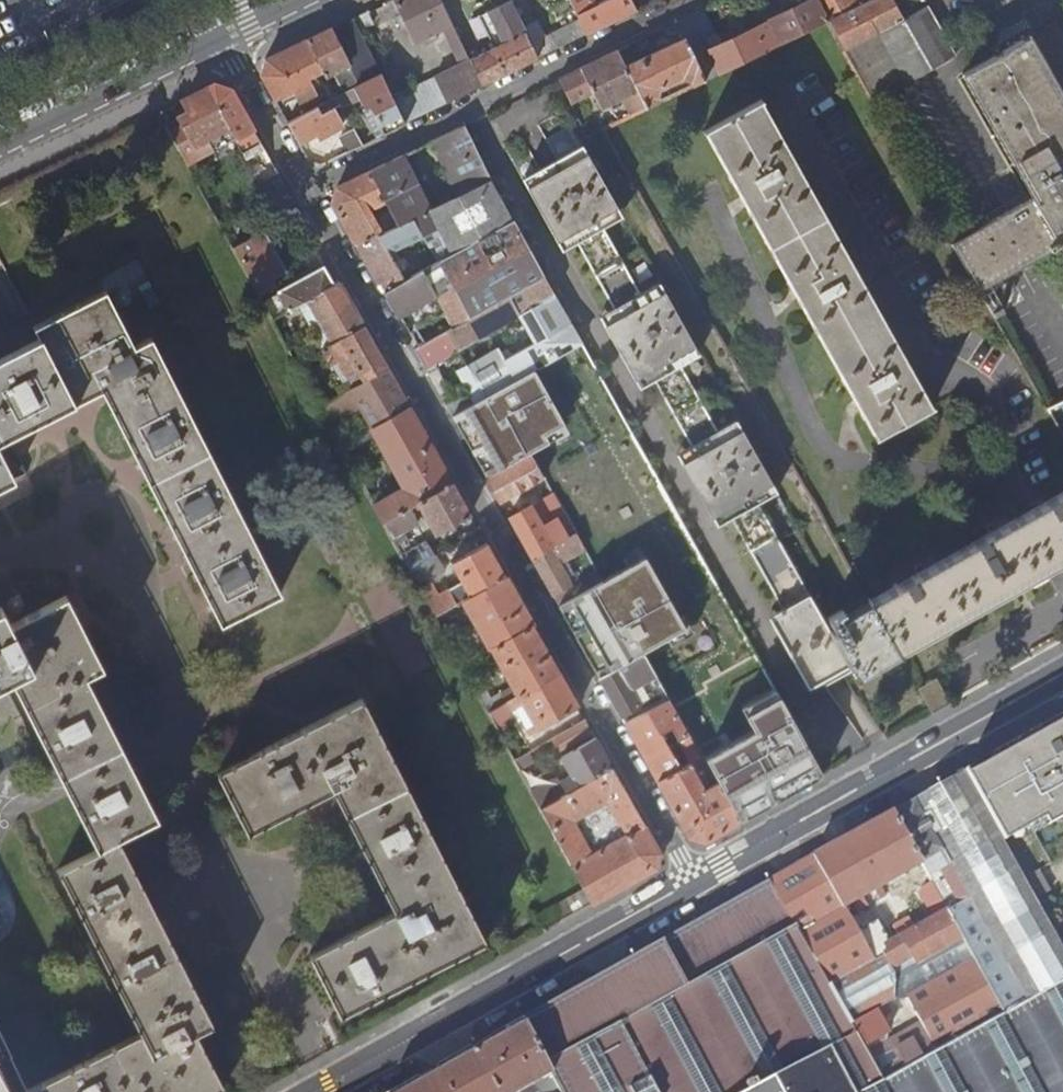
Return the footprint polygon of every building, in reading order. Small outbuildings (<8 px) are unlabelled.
[(414,43),(426,37),(429,42),(436,39),(434,33),(441,30),(458,64),(391,97),(404,124),(481,86),(468,60),(460,44),(458,39),(438,0),(392,0),(414,43)] [(634,11),(629,0),(568,0),(578,21),(586,34),(634,11)] [(645,5),(643,0),(629,0),(634,11),(645,5)] [(766,20),(773,34),(778,43),(828,20),(827,18),(818,0),(809,0),(766,20)] [(827,18),(865,0),(818,0),(827,18)] [(892,0),(865,0),(827,18),(828,20),(872,100),(903,83),(874,33),(902,18),(892,0)] [(522,30),(507,1),(477,17),(492,48),(468,60),(481,86),(536,59),(522,30)] [(952,55),(926,6),(902,18),(874,33),(903,83),(952,55)] [(675,21),(683,38),(703,79),(764,50),(754,26),(706,49),(702,38),(711,34),(700,9),(675,21)] [(365,12),(352,18),(358,29),(371,22),(365,12)] [(352,18),(329,28),(336,43),(340,41),(344,50),(340,52),(350,70),(348,71),(356,86),(379,74),(358,29),(352,18)] [(536,59),(586,34),(578,21),(544,38),(536,22),(522,30),(536,59)] [(329,28),(305,40),(322,73),(324,77),(337,71),(340,76),(348,71),(350,70),(340,52),(344,50),(340,41),(336,43),(329,28)] [(768,37),(772,46),(778,43),(773,34),(768,37)] [(978,288),(1057,244),(1062,255),(1062,96),(1028,34),(959,74),(1029,196),(951,241),(978,288)] [(463,36),(458,39),(460,44),(466,42),(463,36)] [(627,45),(616,50),(635,91),(642,106),(644,108),(655,101),(654,97),(656,88),(681,77),(688,79),(691,84),(703,79),(683,38),(632,62),(633,57),(627,45)] [(305,40),(264,60),(258,75),(273,102),(307,85),(310,84),(308,80),(322,73),(305,40)] [(616,50),(557,79),(568,102),(590,91),(598,106),(630,92),(635,91),(616,50)] [(379,74),(356,86),(335,97),(339,104),(356,96),(363,108),(368,106),(378,127),(382,134),(404,124),(391,97),(379,74)] [(307,85),(273,102),(277,108),(310,91),(307,85)] [(210,86),(206,89),(228,129),(245,160),(261,150),(228,91),(210,86)] [(187,112),(165,125),(186,163),(201,154),(196,145),(228,129),(206,89),(182,101),(187,112)] [(635,91),(630,92),(638,107),(642,106),(635,91)] [(285,123),(297,143),(314,133),(317,137),(341,124),(333,109),(340,106),(339,104),(335,97),(285,123)] [(704,131),(876,438),(930,408),(758,101),(704,131)] [(372,130),(378,127),(368,106),(363,108),(361,109),(372,130)] [(381,293),(412,349),(444,332),(544,277),(464,125),(369,172),(399,224),(411,218),(422,237),(436,262),(432,263),(428,266),(403,280),(381,293)] [(346,152),(362,144),(352,129),(338,136),(346,152)] [(898,656),(897,654),(868,603),(832,624),(837,635),(834,636),(760,504),(779,494),(739,422),(720,432),(684,368),(702,358),(662,288),(644,298),(607,232),(624,222),(574,130),(549,145),(560,166),(542,174),(531,154),(513,165),(564,255),(579,248),(615,313),(602,321),(642,392),(657,384),(692,448),(678,457),(718,528),(733,520),(783,612),(769,620),(809,692),(853,667),(859,678),(898,656)] [(331,204),(354,246),(399,224),(369,172),(337,187),(331,204)] [(297,214),(276,176),(260,186),(280,222),(293,216),(297,214)] [(292,283),(274,248),(303,234),(293,216),(280,222),(231,247),(230,248),(270,319),(271,319),(306,300),(332,285),(322,267),(292,283)] [(354,246),(381,293),(403,280),(400,274),(406,271),(403,265),(402,266),(394,252),(422,237),(411,218),(399,224),(354,246)] [(423,258),(428,266),(432,263),(427,256),(423,258)] [(454,349),(501,324),(554,295),(544,277),(444,332),(454,349)] [(337,283),(332,285),(306,300),(311,308),(303,312),(308,322),(316,318),(319,322),(311,327),(317,340),(326,335),(331,344),(361,326),(337,283)] [(279,593),(150,338),(132,347),(104,291),(31,328),(39,344),(0,364),(0,440),(100,390),(218,624),(279,593)] [(456,370),(474,402),(581,344),(554,295),(501,324),(509,338),(463,363),(464,365),(456,370)] [(331,344),(320,349),(329,365),(336,362),(352,388),(385,369),(361,326),(331,344)] [(412,349),(424,370),(456,353),(454,349),(444,332),(412,349)] [(352,388),(319,406),(329,424),(359,408),(370,428),(407,407),(385,369),(352,388)] [(370,428),(341,445),(351,465),(362,483),(390,468),(429,445),(407,407),(370,428)] [(464,440),(479,468),(492,461),(487,453),(496,449),(494,444),(517,432),(508,415),(464,440)] [(511,463),(529,453),(523,444),(505,453),(511,463)] [(429,445),(390,468),(395,474),(401,487),(373,504),(372,505),(382,522),(383,521),(451,483),(429,445)] [(485,478),(499,502),(543,478),(529,453),(511,463),(485,478)] [(13,480),(0,455),(0,486),(13,480)] [(390,468),(362,483),(365,490),(395,474),(390,468)] [(451,483),(383,521),(409,568),(432,555),(423,541),(411,547),(399,526),(411,519),(410,516),(410,512),(418,508),(433,534),(469,515),(451,483)] [(1031,510),(898,586),(896,584),(892,587),(893,589),(868,603),(897,654),(1059,562),(1062,560),(1062,492),(1031,510)] [(508,518),(530,558),(574,534),(552,493),(508,518)] [(530,558),(552,596),(570,585),(565,575),(571,572),(563,560),(583,549),(574,534),(530,558)] [(432,555),(409,568),(435,615),(461,600),(503,576),(484,544),(450,563),(462,583),(456,586),(459,592),(455,594),(451,589),(436,596),(430,585),(440,580),(443,572),(432,555)] [(552,596),(557,605),(601,581),(595,571),(576,581),(570,585),(552,596)] [(565,575),(570,585),(576,581),(571,572),(565,575)] [(503,576),(461,600),(488,647),(530,624),(503,576)] [(27,1091),(212,1091),(224,1086),(196,1030),(213,1021),(118,837),(157,817),(85,676),(102,668),(65,596),(10,624),(2,608),(0,609),(0,684),(10,679),(98,849),(58,869),(141,1031),(26,1090),(27,1091)] [(530,624),(488,647),(516,695),(557,672),(530,624)] [(598,677),(619,715),(639,704),(630,688),(654,675),(641,653),(598,677)] [(516,695),(488,711),(492,718),(511,707),(512,708),(521,703),(531,721),(524,725),(529,733),(577,707),(557,672),(516,695)] [(639,704),(663,690),(654,675),(630,688),(639,704)] [(930,713),(948,703),(935,681),(918,690),(930,713)] [(339,1014),(485,939),(361,698),(216,772),(247,832),(331,789),(393,910),(308,953),(339,1014)] [(625,724),(656,781),(679,768),(666,744),(659,733),(669,727),(677,740),(689,763),(700,756),(668,699),(625,724)] [(591,732),(584,720),(549,739),(556,751),(591,732)] [(1049,727),(1062,752),(1062,720),(1049,727)] [(1004,748),(1006,752),(994,758),(992,754),(964,769),(966,771),(1004,840),(1045,817),(1049,825),(1062,817),(1062,752),(1049,727),(1047,723),(1004,748)] [(659,733),(666,744),(677,740),(669,727),(659,733)] [(779,798),(822,774),(809,749),(781,765),(761,729),(746,738),(779,798)] [(525,735),(505,742),(514,758),(528,751),(536,746),(525,735)] [(569,773),(532,794),(539,807),(611,767),(594,737),(560,757),(569,773)] [(528,751),(514,758),(513,760),(524,781),(540,772),(528,751)] [(703,841),(738,821),(715,782),(703,788),(700,782),(711,775),(700,756),(689,763),(679,768),(656,781),(688,836),(703,841)] [(611,767),(539,807),(583,888),(592,903),(655,868),(659,851),(611,767)] [(966,771),(892,809),(921,862),(922,861),(932,880),(1004,1010),(1062,978),(1062,945),(1004,840),(966,771)] [(572,819),(591,852),(625,833),(610,808),(602,812),(598,805),(572,819)] [(921,862),(892,809),(814,854),(843,906),(921,862)] [(814,854),(769,879),(830,983),(872,959),(857,931),(854,926),(850,918),(843,906),(814,854)] [(1051,889),(1040,869),(1028,876),(1040,896),(1051,889)] [(1004,1010),(882,1077),(850,1020),(830,983),(769,879),(523,1018),(562,1091),(1062,1091),(1062,978),(1004,1010)] [(1004,1010),(932,880),(923,885),(924,887),(919,893),(933,916),(920,924),(917,919),(910,923),(908,917),(893,924),(898,935),(887,941),(876,920),(857,931),(872,959),(873,961),(883,955),(892,971),(895,969),(896,971),(894,972),(894,997),(909,997),(921,1022),(890,1039),(886,1037),(887,1034),(877,1015),(889,1008),(885,1001),(850,1020),(882,1077),(1004,1010)] [(592,903),(583,888),(539,913),(547,928),(592,903)] [(854,916),(850,918),(854,926),(858,924),(854,916)] [(872,959),(830,983),(850,1020),(885,1001),(894,997),(894,972),(896,971),(895,969),(892,971),(883,955),(873,961),(872,959)] [(523,1018),(391,1091),(562,1091),(523,1018)] [(26,1090),(0,1035),(0,1091),(27,1091),(26,1090)]
